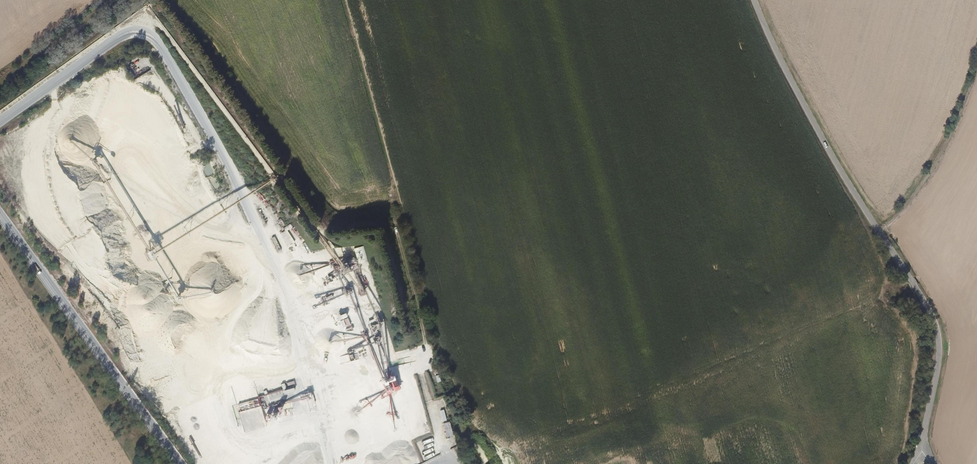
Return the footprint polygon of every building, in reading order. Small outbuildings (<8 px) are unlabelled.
[(287,229),(280,233),(288,246),(295,242),(287,229)] [(363,245),(354,248),(360,264),(368,261),(363,245)] [(353,277),(355,285),(364,282),(355,256),(341,260),(343,267),(348,266),(351,273),(354,272),(355,276),(353,277)] [(389,382),(392,381),(393,387),(397,387),(394,375),(388,377),(389,382)] [(281,384),(284,394),(295,391),(292,381),(281,384)] [(240,411),(260,406),(258,398),(238,404),(240,411)] [(450,422),(444,423),(447,437),(453,436),(450,422)]
